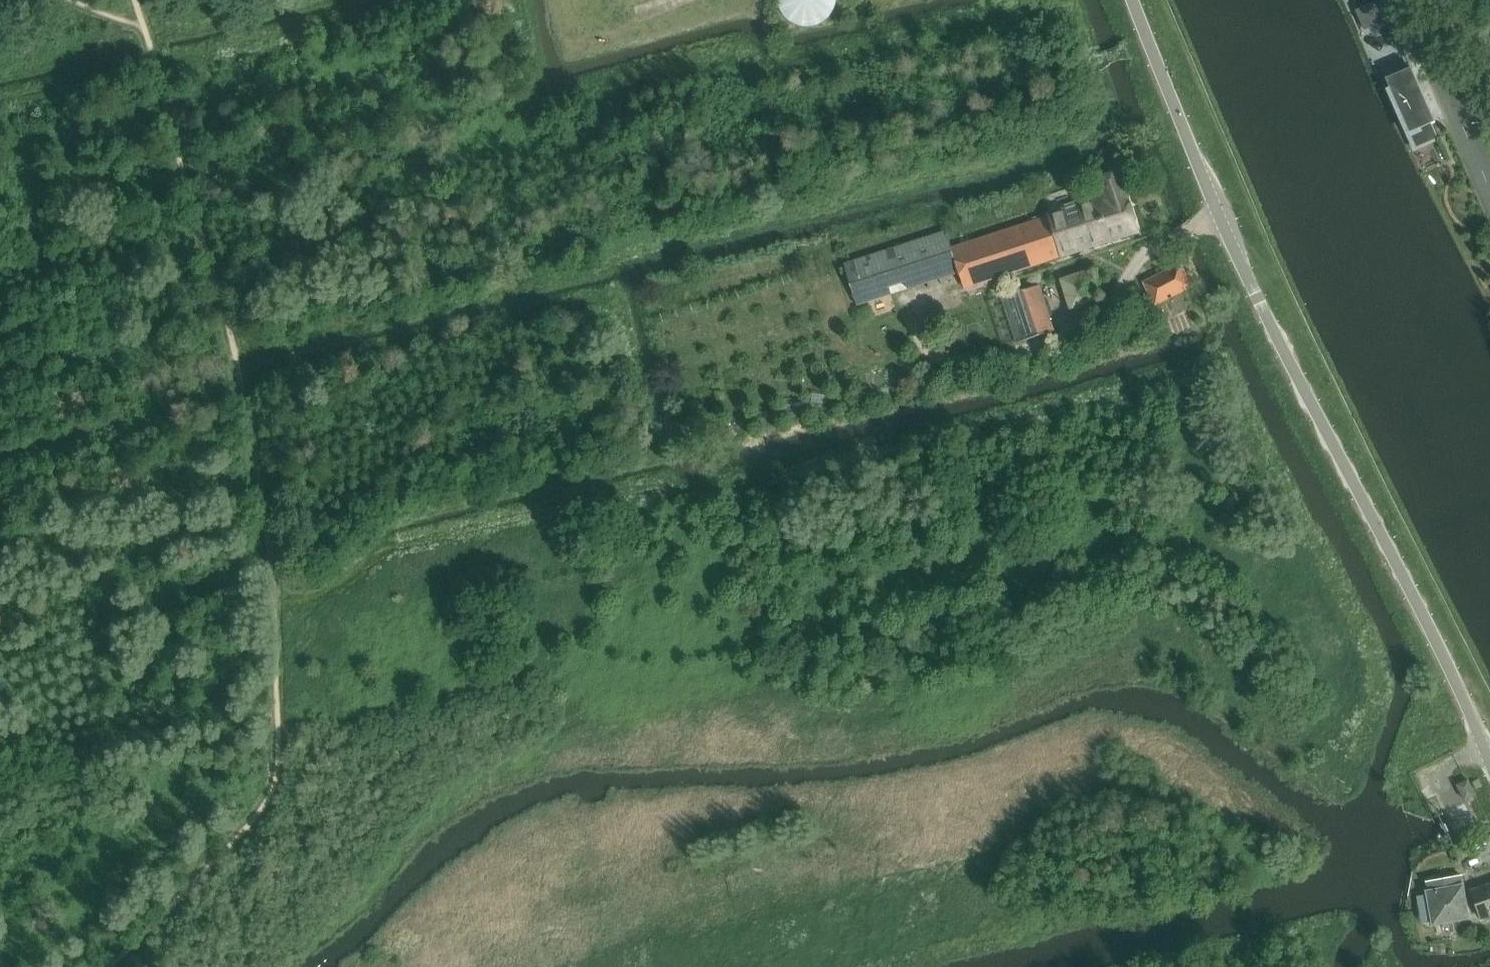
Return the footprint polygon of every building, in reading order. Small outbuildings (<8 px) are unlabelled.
[(781,8),(786,16),(793,22),(802,25),(811,25),(820,23),(828,18),(833,10),(837,1),(837,0),(779,0),(781,8)] [(1357,12),(1360,21),(1383,11),(1379,3),(1367,8),(1357,12)] [(1383,11),(1360,21),(1364,29),(1387,20),(1383,11)] [(1412,68),(1386,80),(1417,149),(1438,139),(1432,125),(1436,123),(1412,68)] [(947,233),(845,266),(858,305),(960,272),(965,289),(1063,257),(1139,232),(1120,173),(1100,179),(1105,197),(1050,216),(1051,217),(952,249),(947,233)] [(1181,265),(1144,283),(1156,306),(1193,288),(1181,265)] [(1062,278),(1073,309),(1100,299),(1090,268),(1062,278)] [(1040,286),(1001,298),(1016,344),(1054,331),(1040,286)] [(1469,780),(1458,785),(1465,800),(1476,795),(1469,780)] [(1429,892),(1427,892),(1428,894),(1420,896),(1423,911),(1425,924),(1433,923),(1434,926),(1469,919),(1467,905),(1464,888),(1462,876),(1428,882),(1429,892)] [(1473,892),(1481,919),(1489,915),(1489,886),(1473,892)]
